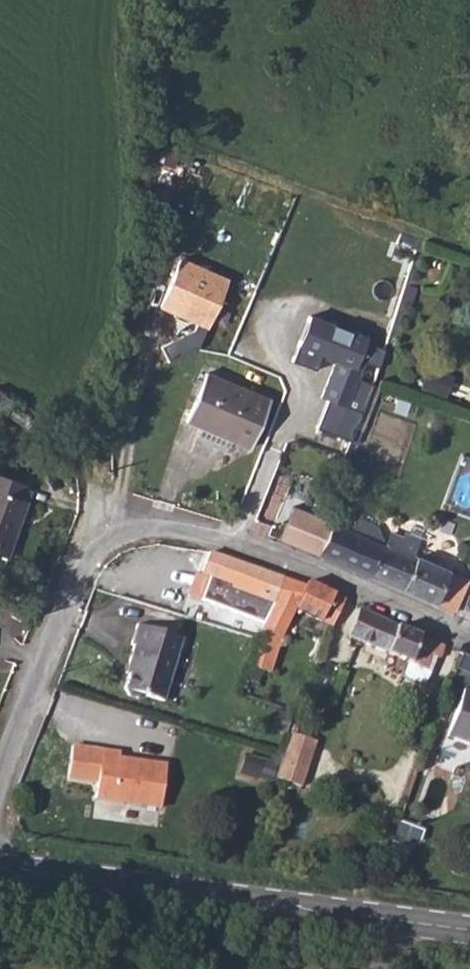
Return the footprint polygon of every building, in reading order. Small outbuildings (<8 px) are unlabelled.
[(176,195),(163,229),(177,234),(190,200),(176,195)] [(178,258),(155,310),(206,331),(228,280),(178,258)] [(307,317),(290,360),(316,373),(319,360),(331,365),(317,401),(322,403),(314,429),(347,439),(382,349),(307,317)] [(212,375),(192,420),(207,428),(205,435),(233,449),(235,441),(252,448),(272,403),(212,375)] [(3,551),(23,495),(19,492),(22,478),(0,471),(0,550),(3,551)] [(299,547),(318,555),(331,523),(293,506),(280,539),(299,547)] [(331,523),(318,555),(370,577),(383,547),(383,546),(348,531),(349,524),(346,520),(340,519),(335,524),(331,523)] [(383,547),(370,577),(438,607),(450,573),(413,556),(417,543),(404,540),(400,550),(384,543),(383,546),(383,547)] [(208,578),(204,593),(240,606),(245,592),(271,600),(274,594),(279,578),(214,554),(205,552),(198,573),(208,578)] [(450,573),(438,607),(455,614),(468,581),(450,573)] [(279,578),(274,594),(287,598),(292,583),(279,578)] [(304,587),(294,608),(334,625),(343,600),(307,583),(304,587)] [(425,637),(358,608),(348,635),(406,660),(402,671),(404,675),(420,682),(424,680),(434,657),(438,659),(443,645),(425,637)] [(131,667),(124,692),(128,699),(138,703),(143,697),(166,703),(180,641),(134,628),(129,646),(132,650),(127,666),(131,667)] [(254,642),(246,667),(267,673),(279,638),(260,631),(254,642)] [(469,671),(469,656),(463,653),(458,667),(469,671)] [(469,745),(469,696),(461,693),(446,737),(469,745)] [(309,747),(284,738),(279,753),(305,761),(309,747)] [(159,808),(165,767),(115,760),(116,754),(69,750),(66,782),(95,785),(94,799),(159,808)] [(305,761),(279,753),(276,760),(275,766),(269,784),(294,792),(305,761)] [(412,772),(407,784),(426,789),(429,779),(412,772)] [(406,869),(422,829),(401,821),(385,860),(406,869)]
